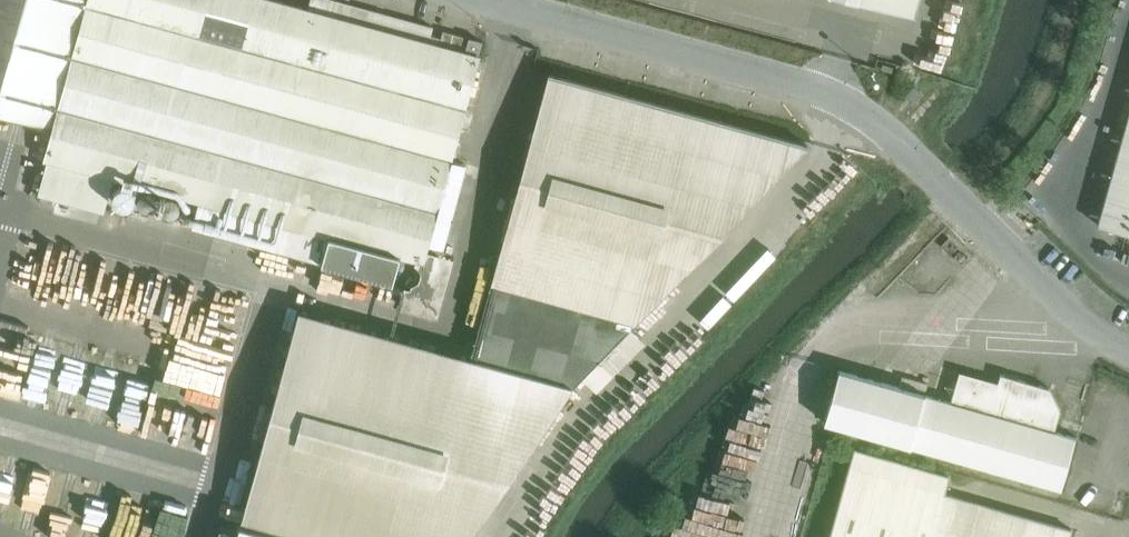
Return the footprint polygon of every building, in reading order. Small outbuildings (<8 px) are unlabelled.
[(0,93),(0,115),(52,129),(44,157),(199,199),(199,200),(192,225),(297,254),(393,280),(400,255),(417,260),(423,261),(427,249),(428,243),(466,105),(480,55),(439,43),(440,37),(431,35),(433,27),(337,0),(310,0),(308,8),(286,2),(280,0),(26,0),(0,93)] [(26,0),(0,0),(0,93),(26,0)] [(927,18),(932,0),(859,0),(927,18)] [(460,48),(464,36),(443,30),(440,42),(460,48)] [(479,53),(482,41),(470,37),(466,49),(479,53)] [(492,280),(637,320),(816,148),(559,79),(492,280)] [(913,102),(923,92),(915,84),(905,95),(913,102)] [(1098,224),(1128,233),(1128,113),(1098,224)] [(573,385),(637,320),(492,280),(471,357),(573,385)] [(573,385),(471,357),(307,316),(246,536),(481,536),(573,385)] [(1054,430),(1060,409),(1049,387),(1000,373),(989,412),(925,394),(839,370),(825,421),(1061,488),(1061,489),(1062,489),(1076,437),(1054,430)] [(1072,529),(945,493),(950,475),(854,448),(829,536),(1070,536),(1072,529)]
